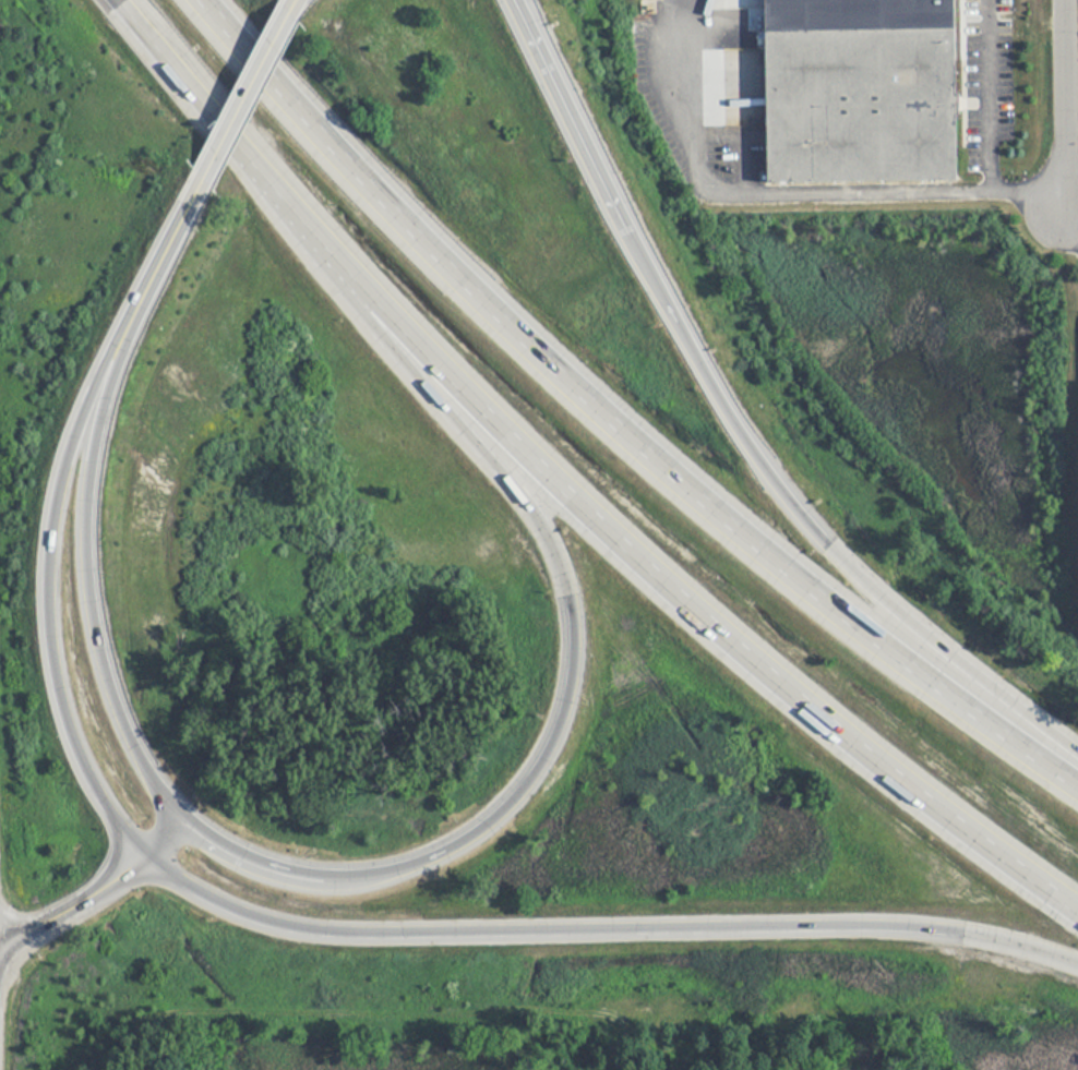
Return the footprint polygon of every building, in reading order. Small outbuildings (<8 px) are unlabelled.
[(764,27),(953,25),(955,177),(765,179),(764,27)]
